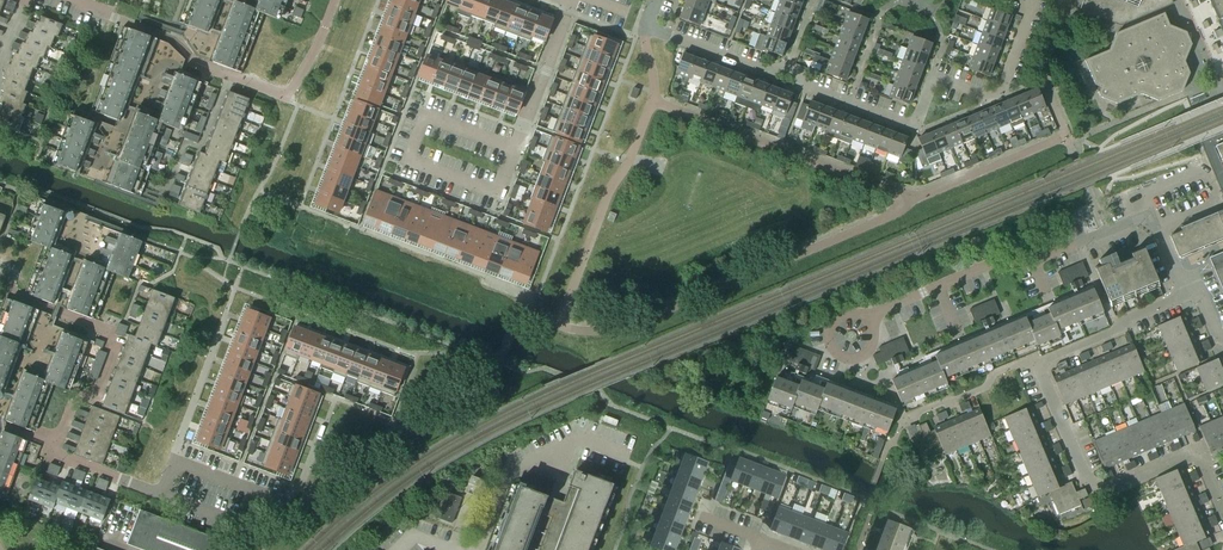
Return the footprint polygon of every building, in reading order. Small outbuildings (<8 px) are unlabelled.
[(15,9),(17,3),(8,0),(0,0),(0,3),(15,9)] [(195,1),(186,25),(187,26),(183,38),(184,38),(187,39),(189,33),(194,35),(192,41),(200,44),(196,56),(235,71),(257,12),(278,19),(285,0),(192,0),(195,1)] [(391,6),(413,14),(417,4),(406,0),(394,0),(391,6)] [(447,4),(460,8),(463,0),(449,0),(447,4)] [(460,8),(472,13),(477,0),(463,0),(460,8)] [(491,0),(477,0),(472,13),(471,13),(470,16),(483,20),(491,0)] [(498,0),(491,0),(483,20),(494,25),(495,22),(496,22),(504,2),(498,0)] [(709,1),(706,0),(687,0),(684,6),(704,14),(709,1)] [(795,20),(800,8),(780,0),(775,13),(795,20)] [(1170,0),(1084,0),(1078,16),(1098,24),(1102,13),(1111,16),(1117,17),(1116,20),(1124,23),(1171,3),(1170,0)] [(1218,71),(1222,73),(1222,0),(1188,0),(1218,71)] [(506,32),(516,7),(504,2),(496,22),(495,22),(494,25),(493,27),(506,32)] [(0,3),(0,12),(1,10),(12,14),(15,9),(0,3)] [(391,6),(388,16),(409,24),(413,14),(391,6)] [(700,26),(704,14),(684,6),(680,18),(700,26)] [(518,37),(528,11),(516,7),(506,32),(518,37)] [(1007,28),(1011,16),(991,8),(987,21),(1007,28)] [(532,36),(540,16),(528,11),(518,37),(531,41),(533,36),(532,36)] [(863,32),(868,20),(848,12),(843,25),(863,32)] [(791,32),(795,20),(775,13),(771,25),(791,32)] [(1184,62),(1187,53),(1179,50),(1182,41),(1174,38),(1177,30),(1175,23),(1169,26),(1164,14),(1132,27),(1116,34),(1109,51),(1085,61),(1095,85),(1100,87),(1098,93),(1100,96),(1106,99),(1117,104),(1141,94),(1158,101),(1174,94),(1182,91),(1189,74),(1184,62)] [(388,16),(384,26),(406,34),(409,24),(388,16)] [(540,16),(532,36),(533,36),(545,41),(552,20),(540,16)] [(58,38),(63,25),(42,17),(40,22),(37,21),(36,24),(28,21),(26,26),(27,28),(34,31),(34,29),(55,37),(58,38)] [(1002,40),(1007,28),(987,21),(982,33),(1002,40)] [(786,44),(791,32),(771,25),(766,37),(759,34),(786,44)] [(859,44),(863,32),(843,25),(839,37),(859,44)] [(384,26),(380,36),(402,44),(406,34),(384,26)] [(134,41),(137,32),(123,27),(120,35),(127,38),(134,41)] [(51,49),(55,37),(34,29),(34,31),(33,33),(30,32),(29,35),(21,32),(19,37),(20,39),(26,41),(27,40),(48,48),(51,49)] [(181,131),(199,83),(190,79),(179,75),(182,67),(178,65),(180,60),(173,57),(165,54),(169,44),(137,32),(134,41),(127,38),(98,113),(117,121),(115,126),(114,128),(93,120),(92,121),(92,123),(78,118),(73,116),(55,164),(70,170),(75,157),(83,160),(78,173),(91,178),(140,197),(145,183),(138,181),(160,123),(181,131)] [(997,53),(1002,40),(982,33),(977,45),(997,53)] [(612,57),(617,45),(590,34),(585,47),(612,57)] [(781,57),(786,44),(759,34),(754,49),(762,52),(762,50),(781,57)] [(380,36),(376,46),(398,54),(402,44),(380,36)] [(927,56),(932,44),(912,36),(907,49),(927,56)] [(854,56),(859,44),(839,37),(834,49),(854,56)] [(43,59),(48,48),(27,40),(26,41),(25,44),(23,43),(22,45),(14,42),(12,47),(13,50),(19,52),(20,51),(40,58),(43,59)] [(993,64),(997,53),(977,45),(973,57),(993,64)] [(376,46),(372,56),(394,64),(398,54),(376,46)] [(607,69),(612,57),(585,47),(580,59),(607,69)] [(850,68),(854,56),(834,49),(830,61),(850,68)] [(923,68),(927,56),(907,49),(903,61),(923,68)] [(36,70),(40,58),(20,51),(19,52),(18,55),(15,54),(13,61),(33,69),(36,70)] [(845,81),(850,68),(830,61),(818,57),(819,54),(813,52),(811,56),(814,57),(812,62),(822,65),(825,64),(828,65),(825,73),(845,81)] [(689,78),(696,58),(683,54),(676,74),(689,78)] [(372,56),(369,66),(390,74),(394,64),(372,56)] [(432,81),(440,61),(427,56),(420,76),(432,81)] [(988,77),(993,64),(973,57),(968,69),(988,77)] [(700,83),(708,63),(696,58),(689,78),(700,83)] [(603,81),(607,69),(580,59),(576,71),(603,81)] [(452,65),(444,86),(456,90),(464,70),(467,65),(454,60),(452,65)] [(29,80),(33,69),(13,61),(11,65),(8,64),(5,71),(29,80)] [(452,65),(440,61),(432,81),(444,86),(452,65)] [(918,81),(923,68),(903,61),(898,73),(918,81)] [(712,87),(720,67),(708,63),(700,83),(712,87)] [(369,66),(365,76),(387,84),(390,74),(369,66)] [(725,92),(732,72),(720,67),(712,87),(725,92)] [(464,70),(456,90),(468,95),(476,75),(464,70)] [(25,91),(29,80),(5,71),(3,78),(6,79),(4,83),(25,91)] [(217,83),(211,80),(212,78),(203,75),(203,77),(197,75),(198,73),(193,71),(190,79),(199,83),(219,90),(222,82),(218,80),(217,83)] [(598,93),(603,81),(576,71),(571,83),(598,93)] [(737,96),(744,76),(732,72),(725,92),(737,96)] [(913,92),(918,81),(898,73),(893,85),(913,92)] [(488,79),(480,99),(493,104),(500,84),(501,84),(503,79),(490,74),(488,79)] [(476,75),(468,95),(480,99),(488,79),(476,75)] [(365,76),(361,86),(383,95),(387,84),(365,76)] [(746,108),(756,81),(744,76),(737,96),(737,97),(734,103),(746,108)] [(761,106),(768,86),(756,81),(746,108),(758,112),(760,105),(761,106)] [(23,104),(28,92),(25,91),(4,83),(1,91),(4,92),(2,96),(23,104)] [(512,88),(505,108),(517,113),(527,88),(514,83),(512,88)] [(594,106),(598,93),(571,83),(566,95),(594,106)] [(500,84),(493,104),(505,108),(512,88),(501,84),(500,84)] [(909,105),(913,92),(893,85),(889,97),(909,105)] [(361,86),(357,97),(379,105),(383,95),(361,86)] [(773,110),(780,90),(768,86),(761,106),(773,110)] [(636,99),(639,90),(633,88),(630,97),(636,99)] [(1046,108),(1037,89),(1025,94),(1034,113),(1046,108)] [(70,107),(79,110),(85,93),(77,90),(70,107)] [(790,122),(797,104),(790,101),(793,95),(780,90),(773,110),(785,115),(783,119),(790,122)] [(246,111),(250,100),(229,92),(225,103),(246,111)] [(212,110),(216,99),(217,95),(212,93),(206,108),(212,110)] [(1034,113),(1025,94),(1013,99),(1022,118),(1034,113)] [(589,118),(594,106),(566,95),(562,107),(589,118)] [(26,105),(23,104),(2,96),(0,103),(0,104),(2,105),(1,109),(21,117),(26,105)] [(1022,118),(1013,99),(1002,104),(1010,123),(1012,128),(1023,123),(1022,118)] [(355,101),(351,113),(373,121),(377,109),(355,101)] [(815,126),(823,106),(810,101),(809,105),(804,117),(798,114),(796,119),(803,121),(800,128),(812,133),(815,126)] [(1218,102),(1192,113),(1199,128),(1203,138),(1199,140),(1222,196),(1222,114),(1218,102)] [(242,121),(246,111),(225,103),(221,113),(242,121)] [(1010,123),(1002,104),(990,109),(998,128),(1010,123)] [(827,131),(835,111),(823,106),(815,126),(827,131)] [(584,130),(589,118),(562,107),(557,119),(584,130)] [(24,118),(21,117),(1,109),(0,111),(0,118),(1,118),(0,119),(0,124),(19,131),(24,118)] [(998,128),(990,109),(978,114),(986,133),(998,128)] [(839,135),(847,115),(835,111),(827,131),(839,135)] [(238,132),(242,121),(221,113),(217,123),(238,132)] [(351,113),(346,124),(368,133),(373,121),(351,113)] [(986,133),(978,114),(966,119),(974,138),(986,133)] [(851,140),(859,120),(847,115),(839,135),(851,140)] [(201,133),(206,122),(207,118),(202,116),(196,131),(201,133)] [(579,142),(584,130),(557,119),(553,132),(579,142)] [(974,138),(966,119),(954,124),(962,143),(974,138)] [(864,144),(871,124),(859,120),(851,140),(864,144)] [(234,142),(238,132),(217,123),(213,134),(234,142)] [(346,124),(342,136),(364,144),(368,133),(346,124)] [(875,149),(883,129),(871,124),(864,144),(875,149)] [(962,143),(954,124),(942,129),(950,148),(962,143)] [(165,147),(171,131),(166,129),(159,145),(165,147)] [(888,154),(895,133),(883,129),(875,149),(888,154)] [(950,148),(942,129),(930,134),(938,153),(950,148)] [(200,138),(185,132),(182,137),(197,143),(200,138)] [(905,165),(911,151),(904,148),(908,138),(895,133),(888,154),(900,158),(898,162),(905,165)] [(230,153),(234,142),(213,134),(209,144),(230,153)] [(938,153),(930,134),(918,139),(922,149),(915,152),(921,166),(928,163),(926,159),(938,153)] [(342,136),(338,147),(360,155),(364,144),(342,136)] [(573,159),(578,147),(551,136),(546,149),(573,159)] [(226,164),(230,153),(209,144),(205,154),(205,155),(221,161),(220,162),(226,164)] [(338,147),(334,158),(355,167),(360,155),(338,147)] [(542,161),(544,162),(569,171),(573,159),(546,149),(542,161)] [(156,171),(162,154),(157,152),(151,169),(156,171)] [(217,171),(220,162),(221,161),(205,155),(205,154),(199,152),(195,163),(217,171)] [(191,162),(193,156),(185,153),(183,159),(191,162)] [(334,158),(329,170),(351,178),(355,167),(334,158)] [(188,167),(191,162),(183,159),(181,164),(188,167)] [(544,162),(540,174),(564,183),(569,171),(544,162)] [(213,182),(217,171),(195,163),(191,174),(213,182)] [(329,170),(325,181),(347,189),(351,178),(329,170)] [(183,182),(185,177),(177,174),(175,179),(183,182)] [(209,192),(213,182),(191,174),(187,184),(209,192)] [(564,183),(540,174),(535,186),(560,195),(564,183)] [(325,181),(321,193),(342,201),(347,189),(325,181)] [(179,193),(181,187),(173,184),(171,190),(179,193)] [(205,203),(209,192),(187,184),(183,195),(205,203)] [(531,199),(533,200),(533,199),(555,207),(560,195),(535,186),(531,199)] [(177,198),(179,193),(171,190),(169,195),(177,198)] [(378,228),(390,197),(376,192),(364,223),(378,228)] [(321,193),(316,205),(338,213),(342,201),(321,193)] [(201,214),(205,203),(183,195),(179,206),(201,214)] [(390,197),(378,228),(392,233),(403,202),(390,197)] [(551,219),(555,207),(533,199),(533,200),(529,211),(551,219)] [(403,202),(392,233),(405,238),(417,207),(403,202)] [(24,216),(27,208),(19,205),(16,213),(24,216)] [(128,279),(142,242),(43,205),(29,241),(50,249),(32,296),(89,318),(107,271),(128,279)] [(417,207),(405,238),(418,243),(430,212),(417,207)] [(1180,228),(1182,231),(1170,236),(1177,255),(1222,235),(1222,210),(1180,228)] [(551,219),(529,211),(524,224),(546,232),(551,219)] [(430,212),(418,243),(432,248),(444,217),(430,212)] [(613,223),(616,215),(610,212),(606,220),(613,223)] [(444,217),(432,248),(445,253),(457,222),(444,217)] [(457,222),(445,253),(459,258),(470,227),(457,222)] [(470,227),(459,258),(472,263),(484,232),(470,227)] [(484,232),(472,263),(485,269),(497,237),(484,232)] [(497,237),(485,269),(499,274),(511,242),(497,237)] [(511,242),(499,274),(512,279),(524,248),(511,242)] [(1158,283),(1143,247),(1130,253),(1133,259),(1138,256),(1139,259),(1106,273),(1104,270),(1118,264),(1114,254),(1098,260),(1100,265),(1094,268),(1110,304),(1158,283)] [(524,248),(512,279),(526,284),(538,253),(524,248)] [(1210,258),(1212,263),(1222,288),(1222,252),(1210,258)] [(1088,277),(1082,262),(1057,273),(1064,287),(1070,285),(1072,290),(1083,286),(1081,280),(1088,277)] [(917,283),(914,276),(905,280),(908,286),(917,283)] [(147,294),(149,289),(140,285),(138,291),(147,294)] [(1036,346),(1060,336),(1058,330),(1103,312),(1093,289),(1047,309),(1049,314),(1045,316),(1043,311),(1032,315),(1034,321),(1028,323),(1025,318),(934,356),(937,361),(932,363),(930,358),(918,363),(921,368),(909,373),(907,367),(896,372),(898,378),(891,381),(901,403),(947,383),(944,378),(1034,340),(1036,346)] [(170,310),(175,298),(153,290),(149,302),(170,310)] [(992,317),(1000,314),(993,299),(969,310),(975,324),(982,322),(984,327),(994,323),(992,317)] [(76,338),(60,332),(62,329),(53,326),(52,328),(48,326),(52,316),(12,301),(0,332),(0,405),(4,407),(0,418),(0,419),(29,430),(47,382),(67,390),(85,342),(76,338)] [(165,322),(170,310),(149,302),(144,314),(165,322)] [(140,313),(142,307),(133,304),(131,309),(140,313)] [(138,318),(140,313),(131,309),(129,315),(138,318)] [(260,315),(248,310),(243,322),(265,330),(270,318),(260,315)] [(161,334),(165,322),(144,314),(140,326),(161,334)] [(1163,338),(1190,326),(1185,315),(1158,326),(1163,338)] [(239,332),(239,333),(261,341),(265,330),(243,322),(239,332)] [(126,332),(128,327),(119,323),(117,328),(126,332)] [(156,346),(161,334),(140,326),(135,337),(135,338),(151,344),(156,346)] [(1167,349),(1195,338),(1190,326),(1163,338),(1167,349)] [(124,337),(126,332),(117,328),(115,334),(124,337)] [(294,328),(284,355),(297,360),(299,354),(307,332),(294,328)] [(307,332),(299,354),(311,359),(319,337),(307,332)] [(239,333),(235,343),(257,352),(261,341),(239,333)] [(147,355),(151,344),(135,338),(135,337),(130,335),(126,347),(147,355)] [(319,337),(311,359),(323,363),(331,341),(319,337)] [(909,352),(903,338),(878,348),(880,353),(872,356),(876,366),(891,360),(893,365),(904,361),(901,355),(909,352)] [(1172,360),(1199,349),(1195,338),(1167,349),(1172,360)] [(331,341),(323,363),(334,368),(335,368),(343,346),(331,341)] [(235,343),(231,354),(253,362),(257,352),(235,343)] [(814,371),(820,356),(788,344),(783,359),(797,365),(795,370),(806,374),(808,369),(814,371)] [(1144,372),(1133,344),(1121,349),(1132,376),(1144,372)] [(334,368),(330,380),(343,385),(347,375),(346,375),(355,351),(343,346),(335,368),(334,368)] [(142,367),(147,355),(126,347),(121,359),(142,367)] [(1132,376),(1121,349),(1110,354),(1121,381),(1132,376)] [(1177,372),(1204,361),(1199,349),(1172,360),(1177,372)] [(103,363),(107,353),(99,350),(95,360),(103,363)] [(355,351),(346,375),(347,375),(357,380),(358,380),(367,355),(355,351)] [(227,363),(227,365),(249,373),(253,362),(231,354),(227,363)] [(1121,381),(1110,354),(1098,359),(1110,386),(1121,381)] [(357,380),(356,382),(369,387),(379,360),(367,355),(358,380),(357,380)] [(1222,370),(1222,357),(1196,368),(1201,380),(1222,370)] [(138,379),(142,367),(121,359),(116,371),(138,379)] [(1110,386),(1098,359),(1087,363),(1098,391),(1110,386)] [(379,360),(369,387),(381,392),(391,364),(379,360)] [(97,380),(102,366),(94,363),(89,377),(97,380)] [(1098,391),(1087,363),(1076,368),(1087,395),(1098,391)] [(391,364),(381,392),(394,396),(404,369),(391,364)] [(772,371),(777,373),(780,366),(775,364),(772,371)] [(249,373),(227,365),(223,375),(245,384),(249,373)] [(1087,395),(1076,368),(1064,373),(1076,400),(1087,395)] [(1201,380),(1206,392),(1222,384),(1222,370),(1201,380)] [(133,391),(138,379),(116,371),(112,383),(133,391)] [(1076,400),(1064,373),(1053,378),(1064,405),(1076,400)] [(896,409),(826,383),(824,389),(819,387),(821,381),(810,377),(808,383),(801,380),(799,386),(794,384),(796,378),(785,374),(783,380),(776,377),(767,400),(791,409),(793,403),(816,412),(818,406),(887,432),(896,409)] [(222,377),(219,386),(241,394),(245,384),(223,375),(222,377)] [(129,403),(133,391),(112,383),(107,395),(129,403)] [(291,384),(287,396),(289,397),(314,406),(319,394),(291,384)] [(217,391),(215,397),(237,405),(241,394),(219,386),(217,391)] [(124,415),(129,403),(107,395),(103,407),(124,415)] [(237,405),(215,397),(212,404),(211,408),(233,416),(237,405)] [(289,397),(285,408),(310,417),(314,406),(289,397)] [(143,417),(149,401),(141,398),(138,406),(140,407),(137,415),(143,417)] [(1195,431),(1184,404),(1172,408),(1183,436),(1195,431)] [(115,429),(119,416),(92,406),(88,419),(115,429)] [(1036,418),(1031,406),(1004,418),(1009,429),(1036,418)] [(207,418),(228,427),(233,416),(211,408),(207,418)] [(281,419),(281,420),(305,429),(310,417),(285,408),(281,419)] [(1183,436),(1172,408),(1161,413),(1172,441),(1183,436)] [(991,436),(986,425),(979,409),(967,414),(979,441),(991,436)] [(1172,441),(1161,413),(1149,418),(1160,445),(1172,441)] [(979,441),(967,414),(956,418),(968,446),(979,441)] [(1222,417),(1210,422),(1222,449),(1222,420),(1222,417)] [(207,418),(203,429),(224,437),(228,427),(207,418)] [(279,418),(274,430),(301,440),(305,429),(281,420),(281,419),(279,418)] [(968,446),(956,418),(945,423),(956,450),(968,446)] [(1041,429),(1036,418),(1009,429),(1013,441),(1041,429)] [(1160,445),(1149,418),(1138,423),(1149,450),(1160,445)] [(110,440),(115,429),(88,419),(83,430),(110,440)] [(1222,449),(1210,422),(1199,427),(1210,454),(1222,449)] [(943,452),(934,430),(930,432),(926,423),(918,426),(922,435),(912,439),(921,462),(943,452)] [(956,450),(945,423),(933,428),(934,430),(943,452),(945,455),(956,450)] [(1149,450),(1138,423),(1127,427),(1138,455),(1149,450)] [(1138,455),(1127,427),(1115,432),(1127,459),(1138,455)] [(202,431),(198,441),(220,449),(224,437),(203,429),(202,431)] [(1018,452),(1046,441),(1041,429),(1013,441),(1018,452)] [(106,452),(110,440),(83,430),(79,442),(106,452)] [(274,430),(270,441),(297,452),(301,440),(274,430)] [(25,440),(4,432),(0,442),(0,499),(2,500),(25,440)] [(1127,459),(1115,432),(1104,437),(1116,464),(1127,459)] [(1116,464),(1104,437),(1093,442),(1104,469),(1116,464)] [(270,441),(265,453),(292,463),(297,452),(270,441)] [(1023,463),(1050,452),(1046,441),(1018,452),(1023,463)] [(101,465),(106,452),(79,442),(74,455),(101,465)] [(1028,474),(1055,463),(1050,452),(1023,463),(1028,474)] [(265,453),(261,465),(288,475),(292,463),(265,453)] [(705,471),(708,463),(687,455),(682,467),(705,475),(706,471),(705,471)] [(499,457),(499,456),(483,465),(487,471),(498,475),(497,474),(502,463),(499,457)] [(743,485),(752,462),(748,461),(748,462),(739,459),(739,461),(731,458),(715,501),(723,504),(731,480),(743,485)] [(755,489),(763,468),(755,465),(755,464),(752,462),(743,485),(755,489)] [(52,474),(55,465),(50,463),(47,472),(52,474)] [(1032,486),(1060,474),(1055,463),(1028,474),(1032,486)] [(57,476),(61,467),(55,465),(52,474),(57,476)] [(704,479),(705,475),(682,467),(678,478),(699,486),(702,478),(704,479)] [(1160,491),(1187,479),(1182,467),(1155,479),(1160,491)] [(766,494),(775,471),(771,470),(770,471),(763,468),(755,489),(766,494)] [(77,480),(80,471),(75,469),(72,478),(77,480)] [(563,502),(563,503),(569,506),(570,503),(572,504),(555,549),(594,549),(594,548),(590,546),(614,485),(575,470),(563,502)] [(82,482),(85,473),(80,471),(77,480),(82,482)] [(778,498),(785,478),(786,477),(778,474),(778,472),(775,471),(766,494),(778,498)] [(1065,486),(1064,485),(1060,474),(1032,486),(1037,497),(1049,492),(1065,486)] [(481,497),(486,483),(471,477),(466,492),(481,497)] [(41,504),(49,483),(36,478),(28,499),(41,504)] [(100,489),(104,480),(99,478),(95,487),(100,489)] [(696,494),(699,486),(678,478),(674,489),(696,498),(698,494),(696,494)] [(1164,502),(1192,490),(1187,479),(1160,491),(1164,502)] [(106,491),(109,482),(104,480),(100,489),(106,491)] [(66,507),(74,486),(62,481),(60,487),(61,487),(55,503),(66,507)] [(1079,500),(1087,496),(1084,489),(1075,492),(1071,482),(1064,485),(1065,486),(1049,492),(1059,515),(1081,505),(1079,500)] [(55,503),(61,487),(60,487),(49,483),(41,504),(53,509),(55,503)] [(533,491),(516,485),(491,549),(511,549),(533,491)] [(78,512),(86,491),(74,486),(66,507),(78,512)] [(695,501),(696,498),(674,489),(669,501),(691,509),(694,501),(695,501)] [(1169,513),(1196,502),(1192,490),(1164,502),(1169,513)] [(90,516),(98,495),(86,491),(78,512),(90,516)] [(451,523),(461,500),(447,494),(438,518),(451,523)] [(102,521),(110,500),(98,495),(90,516),(102,521)] [(688,516),(691,509),(669,501),(665,512),(688,521),(689,517),(688,516)] [(1174,524),(1201,513),(1196,502),(1169,513),(1174,524)] [(782,535),(791,513),(779,508),(771,530),(779,533),(779,534),(782,535)] [(220,540),(140,510),(127,544),(142,549),(216,549),(220,540)] [(686,524),(688,521),(665,512),(661,523),(682,531),(685,524),(686,524)] [(794,539),(802,517),(791,513),(782,535),(786,537),(787,536),(794,539)] [(1178,536),(1206,524),(1201,513),(1174,524),(1178,536)] [(805,544),(814,522),(802,517),(794,539),(802,541),(802,543),(805,544)] [(911,529),(888,520),(877,549),(903,549),(911,529)] [(817,547),(825,526),(814,522),(805,544),(809,545),(809,544),(817,547)] [(679,539),(682,531),(661,523),(656,535),(679,543),(680,540),(679,539)] [(1211,536),(1206,524),(1178,536),(1183,546),(1183,547),(1196,542),(1211,536)] [(837,530),(825,526),(817,547),(825,549),(829,549),(837,530)] [(848,535),(837,530),(829,549),(843,549),(848,535)] [(679,543),(656,535),(652,547),(661,549),(675,549),(676,546),(678,547),(679,543)] [(699,548),(702,541),(695,538),(692,545),(699,548)]
